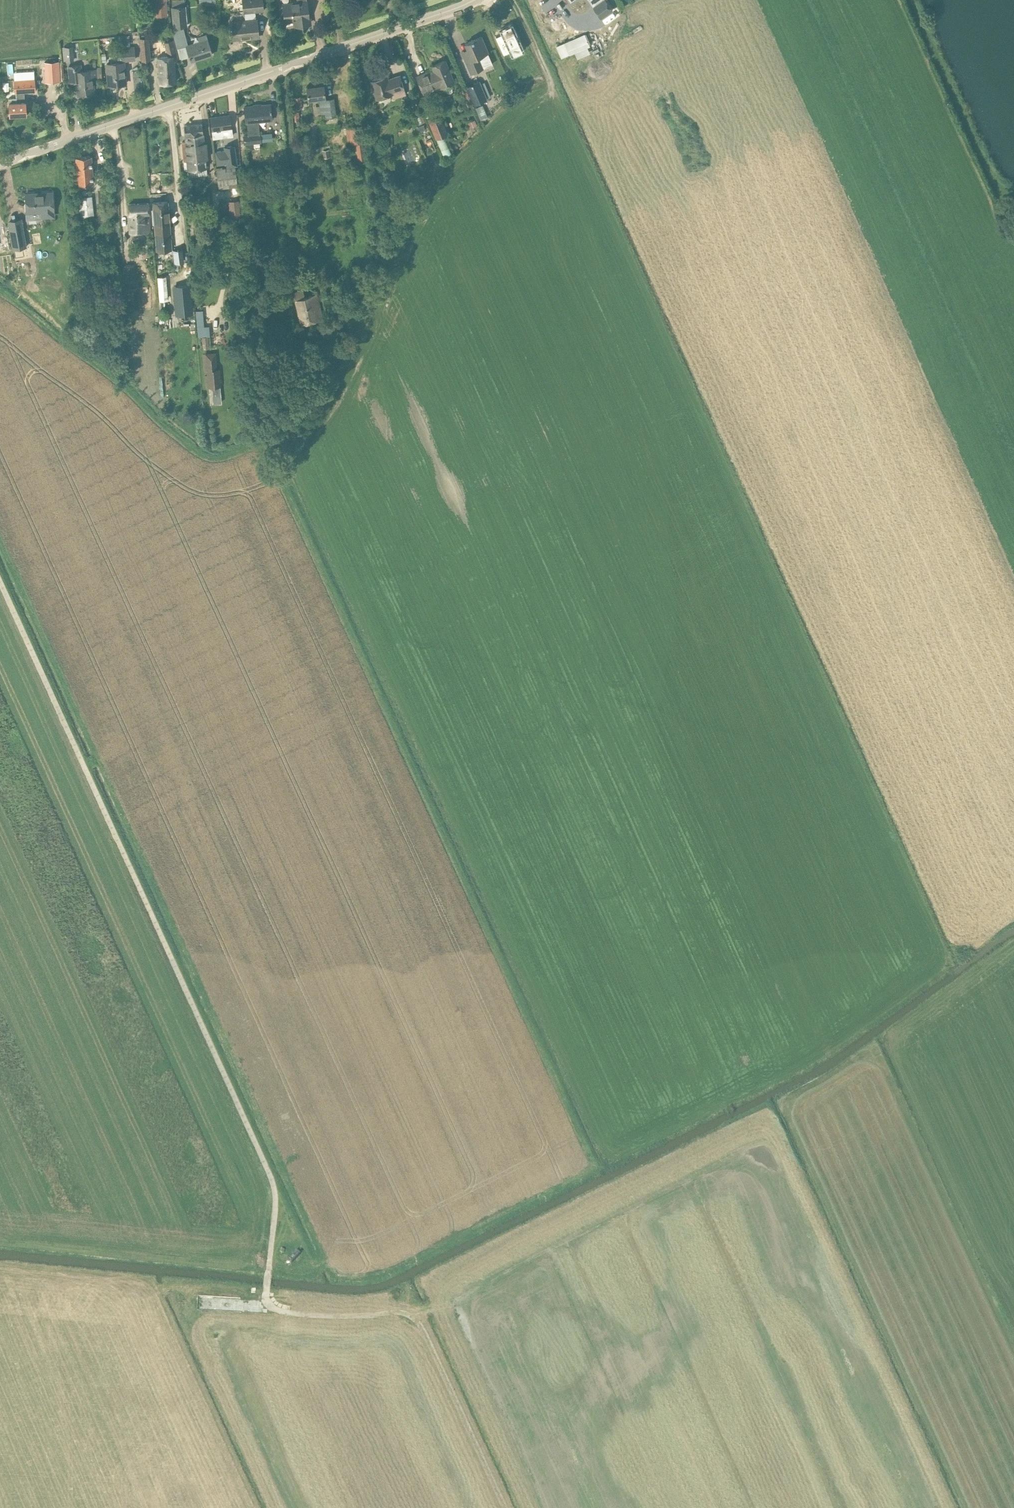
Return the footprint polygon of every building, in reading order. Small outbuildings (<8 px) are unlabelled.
[(154,1),(156,17),(162,16),(168,16),(167,0),(154,0),(154,1)] [(177,48),(187,48),(191,61),(212,54),(205,34),(198,37),(199,41),(188,45),(182,26),(187,25),(185,5),(178,6),(178,0),(172,0),(172,6),(171,6),(174,32),(172,32),(177,48)] [(231,29),(232,39),(245,37),(245,39),(258,37),(255,12),(262,11),(261,0),(242,0),(244,21),(230,22),(231,29)] [(283,3),(285,21),(300,20),(301,26),(309,25),(311,24),(310,21),(309,20),(306,0),(297,0),(297,2),(283,3)] [(594,6),(595,6),(602,16),(613,9),(606,0),(590,0),(594,6)] [(546,2),(535,7),(547,35),(558,30),(546,2)] [(501,32),(497,34),(504,51),(509,48),(511,53),(524,46),(513,22),(499,28),(501,32)] [(555,45),(561,58),(574,52),(577,58),(592,52),(584,33),(555,45)] [(117,36),(118,42),(120,42),(120,46),(130,45),(129,35),(117,36)] [(471,73),(483,68),(484,68),(479,58),(488,53),(485,45),(481,36),(465,43),(470,54),(464,57),(471,73)] [(149,37),(139,37),(141,60),(150,60),(149,37)] [(173,60),(177,60),(173,39),(164,41),(167,56),(156,57),(159,83),(175,81),(173,60)] [(73,45),(62,46),(64,62),(74,61),(73,53),(73,45)] [(135,47),(118,49),(119,61),(136,59),(135,47)] [(417,76),(420,85),(424,93),(440,86),(441,87),(453,81),(453,80),(454,80),(451,72),(450,73),(445,60),(432,66),(434,71),(427,73),(427,72),(417,76)] [(41,62),(42,80),(51,79),(51,78),(60,77),(59,62),(47,63),(47,62),(41,62)] [(124,62),(107,64),(109,85),(126,83),(124,62)] [(81,65),(68,66),(68,69),(70,79),(78,78),(80,94),(78,94),(78,95),(94,93),(92,77),(96,76),(95,70),(82,71),(81,65)] [(404,88),(402,84),(399,75),(388,79),(387,75),(369,81),(375,98),(377,98),(379,97),(380,98),(384,97),(385,95),(391,93),(393,98),(406,94),(404,88)] [(14,80),(15,92),(16,92),(24,92),(35,91),(34,79),(14,80)] [(486,99),(478,81),(466,86),(474,104),(486,99)] [(335,116),(334,108),(333,98),(325,99),(323,85),(306,87),(308,99),(319,98),(321,113),(325,112),(326,118),(335,116)] [(9,98),(10,115),(26,114),(25,101),(24,92),(16,92),(16,98),(9,98)] [(302,108),(301,96),(294,97),(296,108),(292,108),(294,121),(300,120),(298,109),(302,108)] [(480,105),(483,112),(496,106),(493,98),(480,105)] [(243,136),(244,144),(245,144),(246,150),(254,149),(254,143),(260,143),(259,135),(257,121),(272,120),(270,104),(244,107),(246,122),(247,122),(248,136),(243,136)] [(446,134),(448,133),(440,113),(427,118),(436,139),(446,134)] [(414,134),(425,130),(427,128),(422,114),(420,116),(419,115),(408,120),(414,134)] [(210,117),(213,136),(222,134),(221,128),(231,127),(231,125),(229,115),(229,116),(217,118),(217,116),(210,117)] [(207,175),(206,169),(202,123),(184,125),(186,141),(182,142),(183,153),(185,171),(188,170),(188,177),(207,175)] [(350,127),(352,142),(356,141),(362,140),(360,125),(354,126),(350,127)] [(446,134),(436,139),(444,156),(453,152),(446,134)] [(238,165),(235,144),(224,146),(225,150),(215,151),(217,165),(226,163),(227,167),(238,165)] [(76,156),(78,184),(82,184),(83,188),(88,188),(88,183),(93,183),(91,155),(76,156)] [(217,169),(219,184),(219,188),(237,186),(235,166),(222,168),(217,169)] [(52,192),(25,194),(26,212),(41,211),(41,217),(54,216),(53,210),(52,192)] [(78,197),(80,215),(80,226),(87,226),(87,224),(95,223),(92,196),(78,197)] [(229,201),(231,221),(240,219),(238,200),(229,201)] [(167,201),(153,202),(155,226),(169,225),(167,201)] [(149,203),(129,204),(130,232),(150,231),(149,203)] [(198,214),(188,215),(190,231),(191,237),(200,236),(200,229),(198,214)] [(169,225),(155,226),(157,250),(171,248),(169,225)] [(22,227),(10,229),(14,249),(26,246),(22,227)] [(182,248),(172,249),(172,253),(173,253),(174,259),(174,262),(184,261),(182,248)] [(134,282),(133,265),(124,265),(125,282),(134,282)] [(166,276),(158,276),(160,300),(168,300),(166,276)] [(188,281),(172,282),(174,306),(183,305),(190,304),(188,281)] [(294,292),(296,302),(302,324),(323,319),(319,303),(316,294),(305,297),(303,290),(294,292)] [(208,306),(197,309),(200,337),(211,335),(208,306)] [(204,375),(205,387),(221,386),(220,368),(217,368),(216,352),(203,353),(204,370),(207,370),(207,375),(204,375)]
